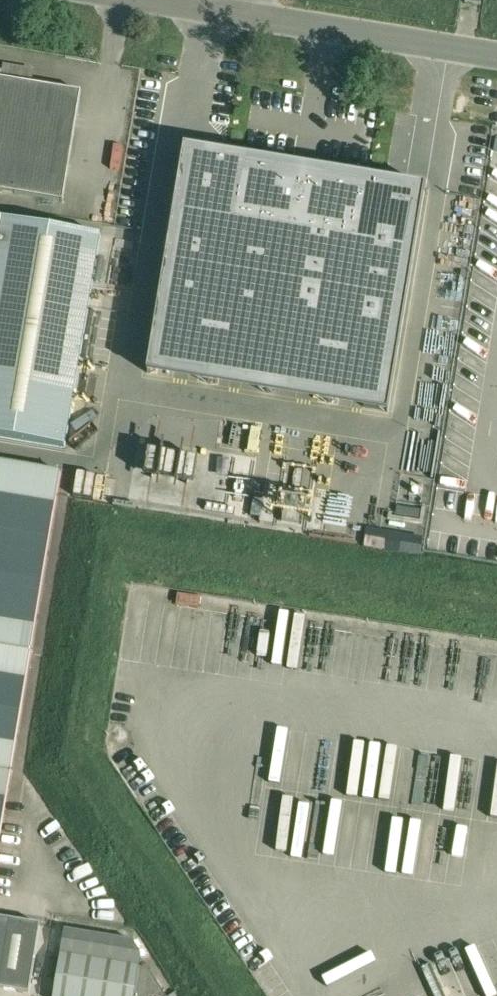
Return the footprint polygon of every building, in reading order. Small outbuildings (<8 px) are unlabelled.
[(63,202),(81,92),(1,79),(2,71),(0,71),(0,191),(63,202)] [(189,148),(184,148),(154,328),(396,368),(426,187),(421,187),(418,207),(402,204),(405,185),(314,169),(314,168),(296,165),(296,166),(204,151),(201,171),(185,168),(189,148)] [(65,448),(101,236),(0,219),(0,437),(65,448)] [(53,514),(60,473),(0,462),(0,838),(30,654),(53,514)] [(40,925),(0,918),(0,989),(29,994),(40,925)] [(140,967),(142,956),(132,941),(64,930),(53,995),(149,995),(149,993),(165,995),(166,995),(149,969),(140,967)]
